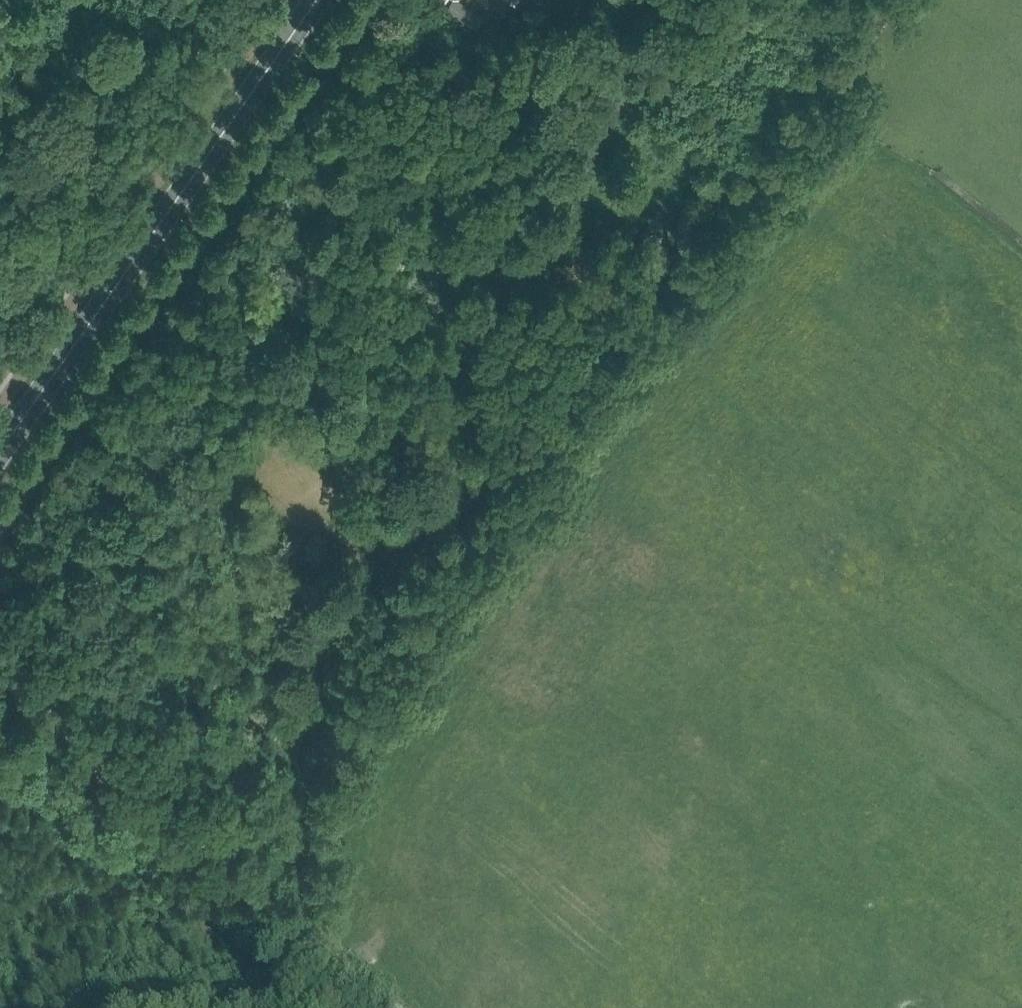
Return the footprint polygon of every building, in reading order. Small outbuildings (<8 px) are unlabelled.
[(466,21),(473,11),(457,0),(452,0),(447,8),(466,21)]
